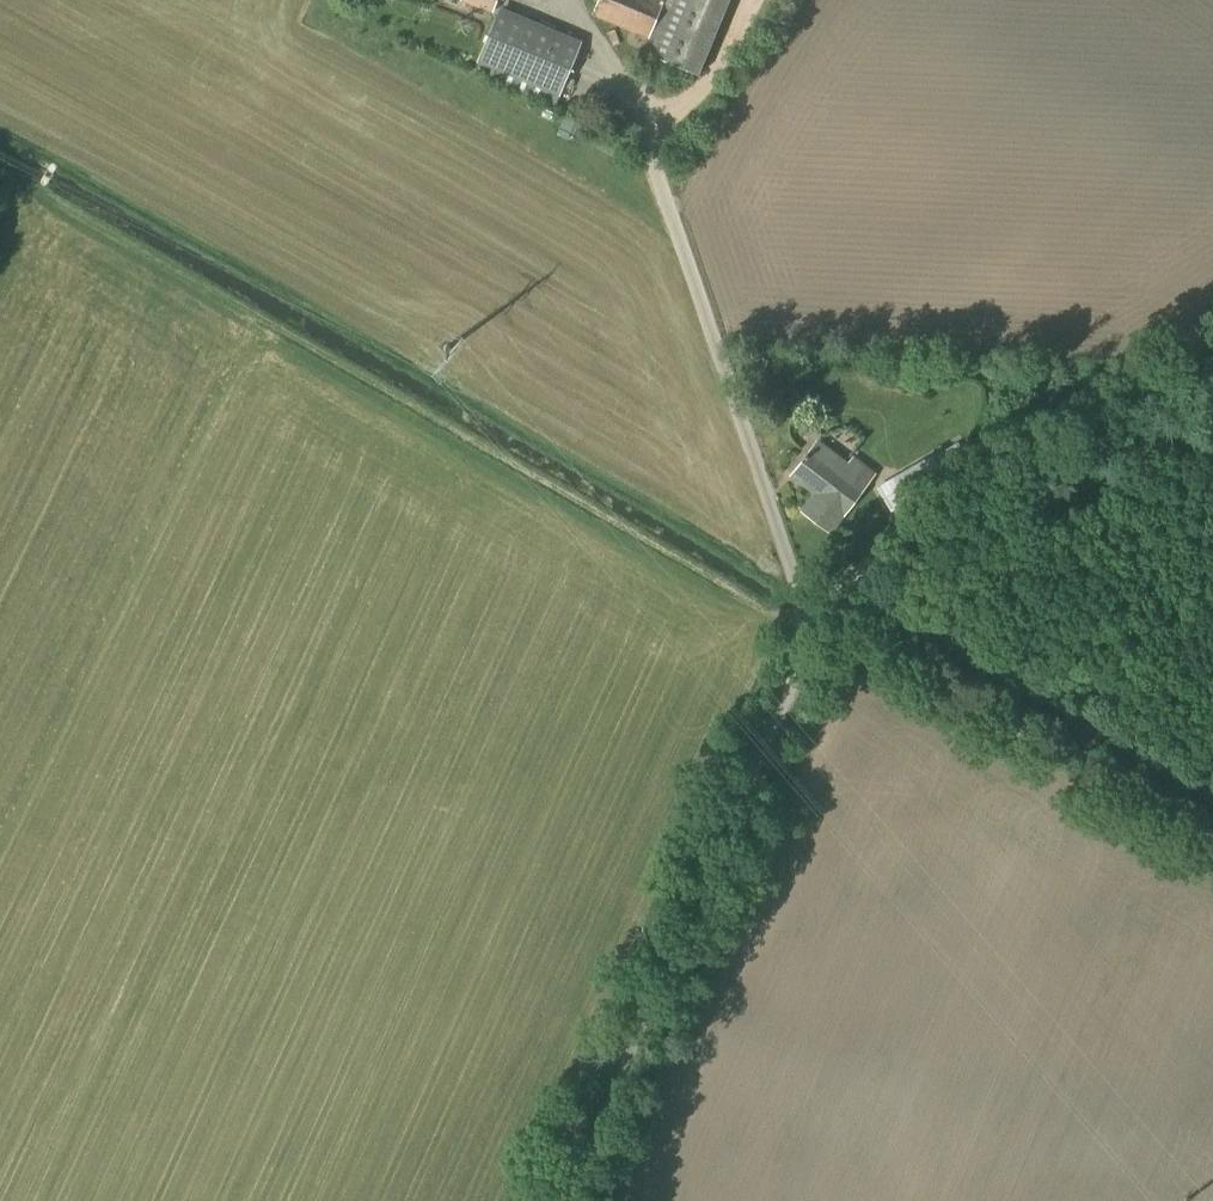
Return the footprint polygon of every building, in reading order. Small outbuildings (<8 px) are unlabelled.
[(467,2),(492,11),(496,0),(468,0),(467,2)] [(593,14),(649,37),(643,52),(696,75),(728,0),(598,0),(593,14)] [(512,18),(497,13),(485,43),(500,49),(493,67),(560,94),(581,40),(514,14),(512,18)] [(761,371),(766,361),(757,357),(752,367),(761,371)] [(971,466),(957,442),(934,456),(933,453),(876,486),(891,512),(909,502),(907,499),(944,478),(946,481),(971,466)] [(827,459),(813,448),(808,455),(806,454),(803,458),(805,459),(793,475),(816,493),(803,510),(830,530),(863,486),(874,471),(853,455),(847,463),(833,452),(827,459)]
